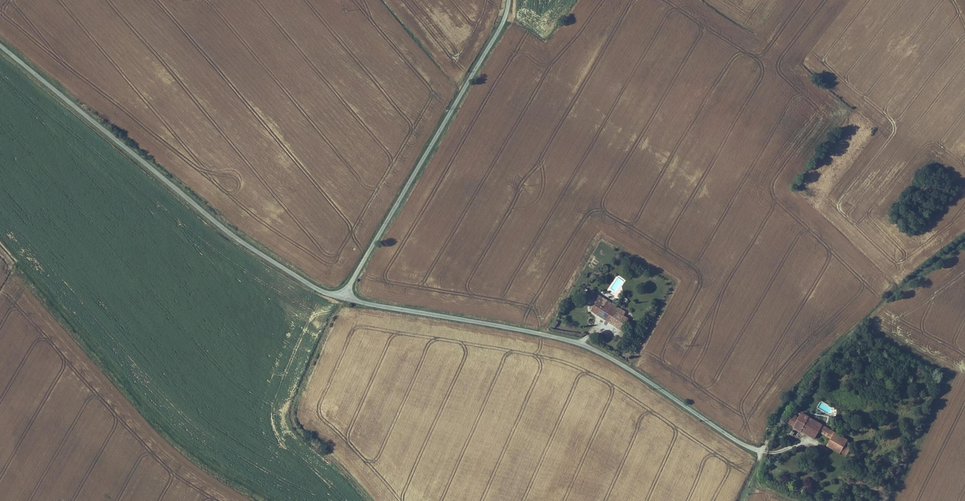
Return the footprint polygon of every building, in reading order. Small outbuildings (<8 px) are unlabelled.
[(617,297),(626,279),(616,274),(607,292),(617,297)] [(620,303),(594,287),(589,295),(598,301),(594,308),(616,321),(622,312),(616,309),(620,303)] [(620,303),(616,309),(622,312),(627,315),(630,309),(620,303)] [(627,315),(622,312),(616,321),(621,324),(627,315)] [(632,318),(627,315),(621,324),(627,327),(632,318)] [(790,411),(785,419),(813,436),(821,424),(798,410),(796,415),(790,411)] [(845,439),(821,424),(813,436),(838,451),(839,449),(845,439)] [(850,441),(845,439),(839,449),(843,452),(850,441)]
